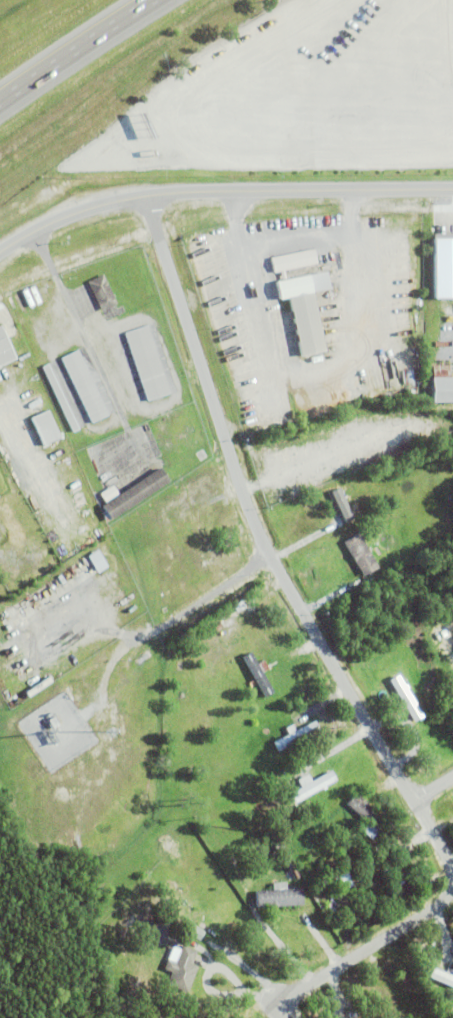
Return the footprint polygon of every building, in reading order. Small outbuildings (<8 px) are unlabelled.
[(434,235),(452,235),(452,296),(434,296),(434,235)] [(271,257),(314,248),(317,263),(274,272),(271,257)] [(301,354),(288,296),(280,297),(276,279),(308,272),(325,349),(301,354)] [(87,281),(103,274),(117,302),(101,310),(87,281)] [(15,358),(0,365),(0,325),(15,358)] [(125,332),(148,325),(170,392),(147,400),(125,332)] [(61,357),(77,349),(108,414),(91,422),(61,357)] [(310,357),(321,355),(322,361),(312,363),(310,357)] [(42,366),(47,364),(78,429),(72,431),(42,366)] [(451,376),(452,376),(452,401),(432,401),(432,364),(451,364),(451,376)] [(36,399),(44,395),(46,398),(37,403),(36,399)] [(31,417),(48,409),(60,437),(44,444),(31,417)] [(135,427),(140,425),(150,446),(145,448),(135,427)] [(117,437),(122,435),(129,453),(125,455),(117,437)] [(109,440),(113,438),(120,453),(116,455),(109,440)] [(100,443),(105,441),(111,453),(106,456),(100,443)] [(42,456),(63,444),(66,449),(45,461),(42,456)] [(102,505),(160,466),(169,480),(111,519),(102,505)] [(100,494),(113,485),(118,493),(106,502),(100,494)] [(342,541),(358,532),(377,566),(362,575),(342,541)] [(87,555),(97,549),(107,566),(97,572),(87,555)] [(242,656),(250,652),(272,692),(264,696),(242,656)] [(412,719),(406,709),(401,711),(397,704),(401,701),(389,680),(398,675),(421,714),(412,719)] [(47,720),(53,716),(57,723),(51,727),(47,720)] [(296,730),(293,725),(286,728),(289,735),(274,742),(278,752),(322,732),(317,721),(296,730)] [(45,733),(52,729),(58,739),(51,743),(45,733)] [(290,794),(301,788),(296,780),(307,774),(311,782),(330,771),(334,779),(294,802),(290,794)] [(346,804),(352,797),(386,828),(380,835),(346,804)] [(322,869),(335,860),(340,867),(327,876),(322,869)] [(288,867),(292,865),(298,878),(294,880),(288,867)] [(301,888),(302,905),(256,908),(256,891),(272,890),(272,883),(286,882),(286,889),(301,888)] [(144,932),(152,918),(170,928),(161,942),(144,932)] [(186,929),(189,925),(203,935),(200,940),(186,929)] [(171,972),(164,969),(167,960),(175,963),(182,946),(196,952),(191,964),(198,966),(187,993),(166,985),(171,972)] [(452,987),(452,976),(433,968),(429,978),(452,987)]
